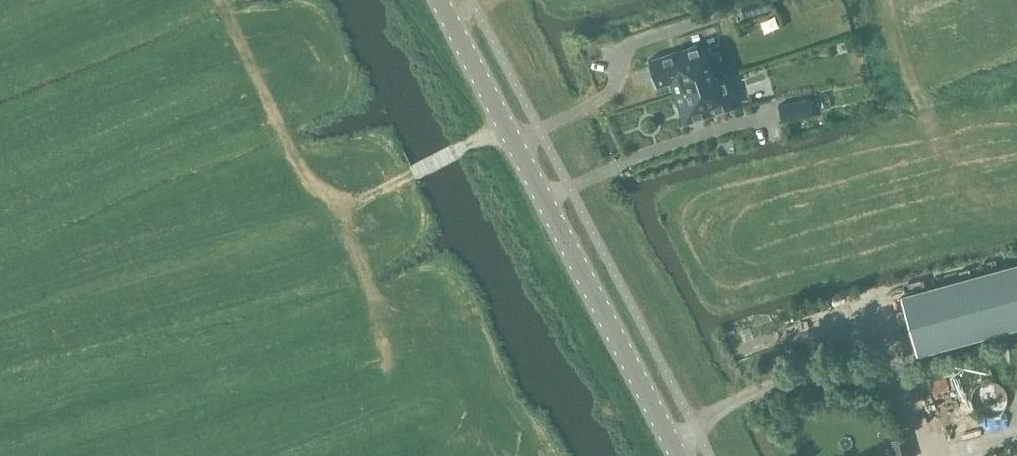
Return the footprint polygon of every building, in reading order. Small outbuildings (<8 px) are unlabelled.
[(703,42),(695,45),(647,60),(656,87),(670,82),(674,93),(715,80),(703,42)] [(684,123),(698,119),(735,107),(726,77),(715,80),(674,93),(684,123)] [(825,118),(820,100),(789,109),(794,126),(825,118)] [(952,344),(1016,326),(1016,264),(936,287),(952,344)] [(972,395),(973,405),(978,413),(986,418),(996,417),(1004,412),(1009,403),(1008,393),(1003,385),(994,381),(985,381),(976,387),(972,395)] [(901,436),(878,442),(883,455),(907,455),(901,436)]
